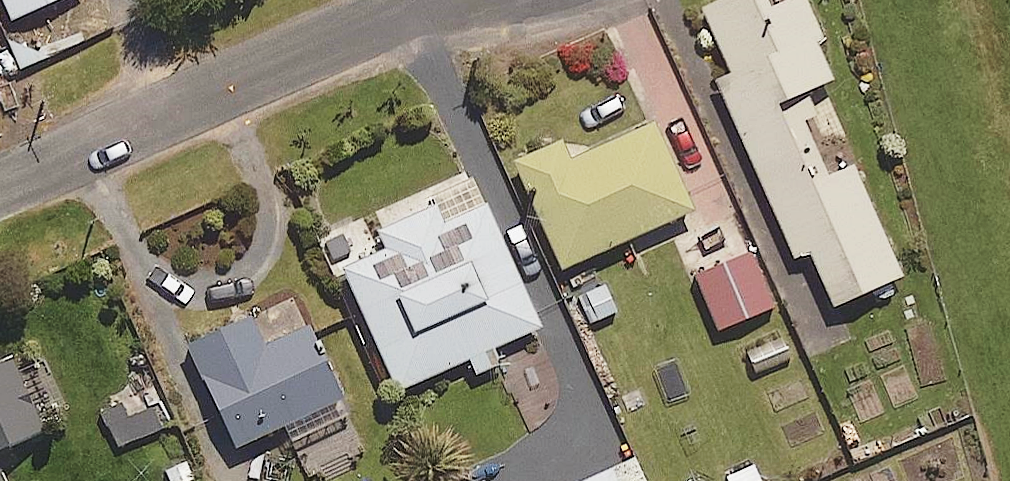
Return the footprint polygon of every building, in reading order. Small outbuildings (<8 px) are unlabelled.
[(10,18),(52,0),(2,0),(10,18)] [(803,0),(709,0),(701,4),(730,71),(715,77),(794,256),(809,249),(833,303),(901,273),(838,127),(810,139),(802,119),(816,113),(804,88),(836,74),(803,0)] [(690,207),(652,121),(570,158),(561,138),(514,159),(562,265),(690,207)] [(538,325),(471,172),(373,215),(387,247),(343,266),(396,388),(468,356),(475,372),(500,361),(493,345),(538,325)] [(758,252),(699,272),(716,325),(776,305),(758,252)] [(234,445),(284,422),(309,478),(364,453),(305,323),(259,344),(246,314),(187,341),(234,445)] [(56,430),(20,346),(0,355),(0,453),(56,430)] [(171,421),(151,378),(97,403),(118,447),(171,421)] [(634,457),(581,480),(645,480),(634,457)]
